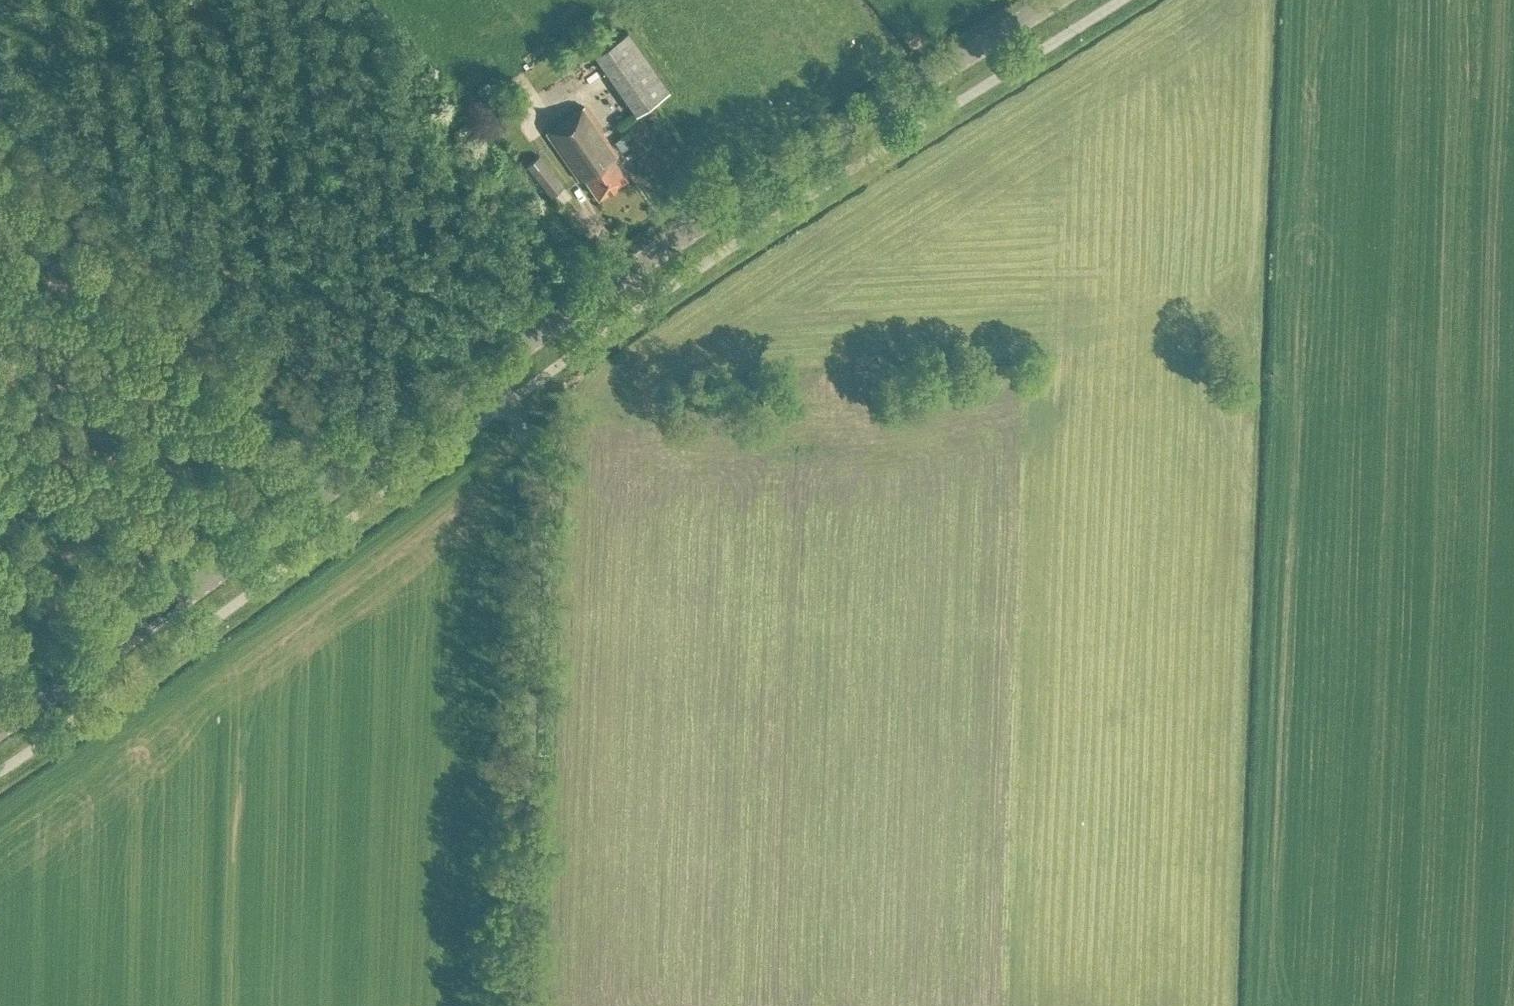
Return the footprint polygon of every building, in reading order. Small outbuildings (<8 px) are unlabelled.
[(635,113),(668,91),(627,31),(594,54),(635,113)] [(608,144),(581,106),(545,131),(578,179),(583,176),(597,196),(625,177),(611,157),(629,145),(623,136),(616,125),(608,131),(614,140),(608,144)] [(535,157),(527,147),(518,154),(526,164),(525,165),(549,196),(564,185),(539,154),(535,157)]
